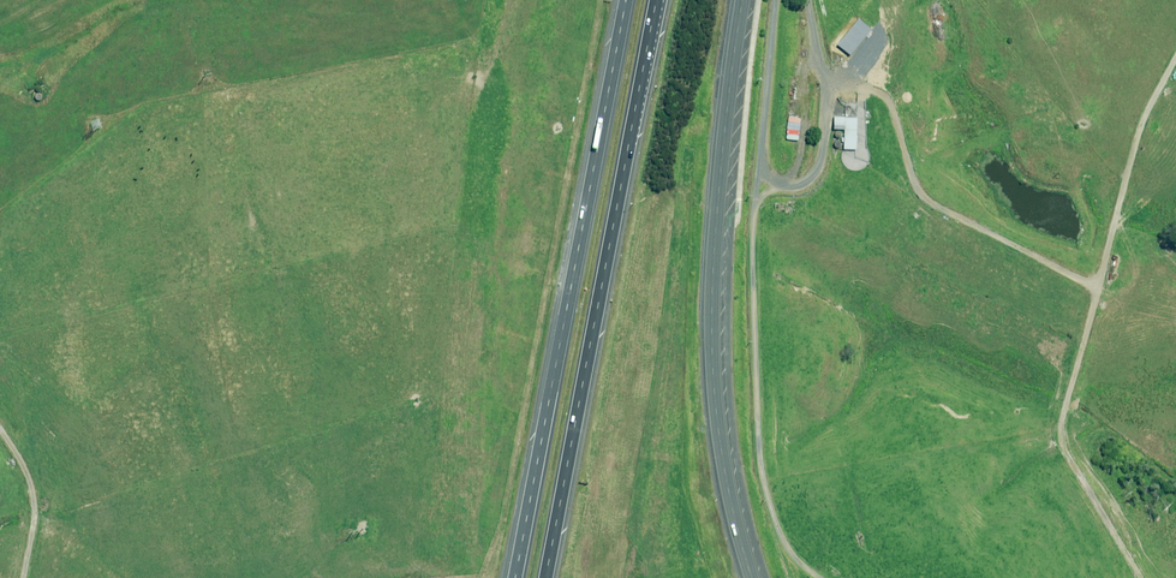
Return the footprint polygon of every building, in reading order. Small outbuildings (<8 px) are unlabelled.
[(857,118),(834,117),(834,129),(845,129),(844,149),(856,149),(857,118)]
